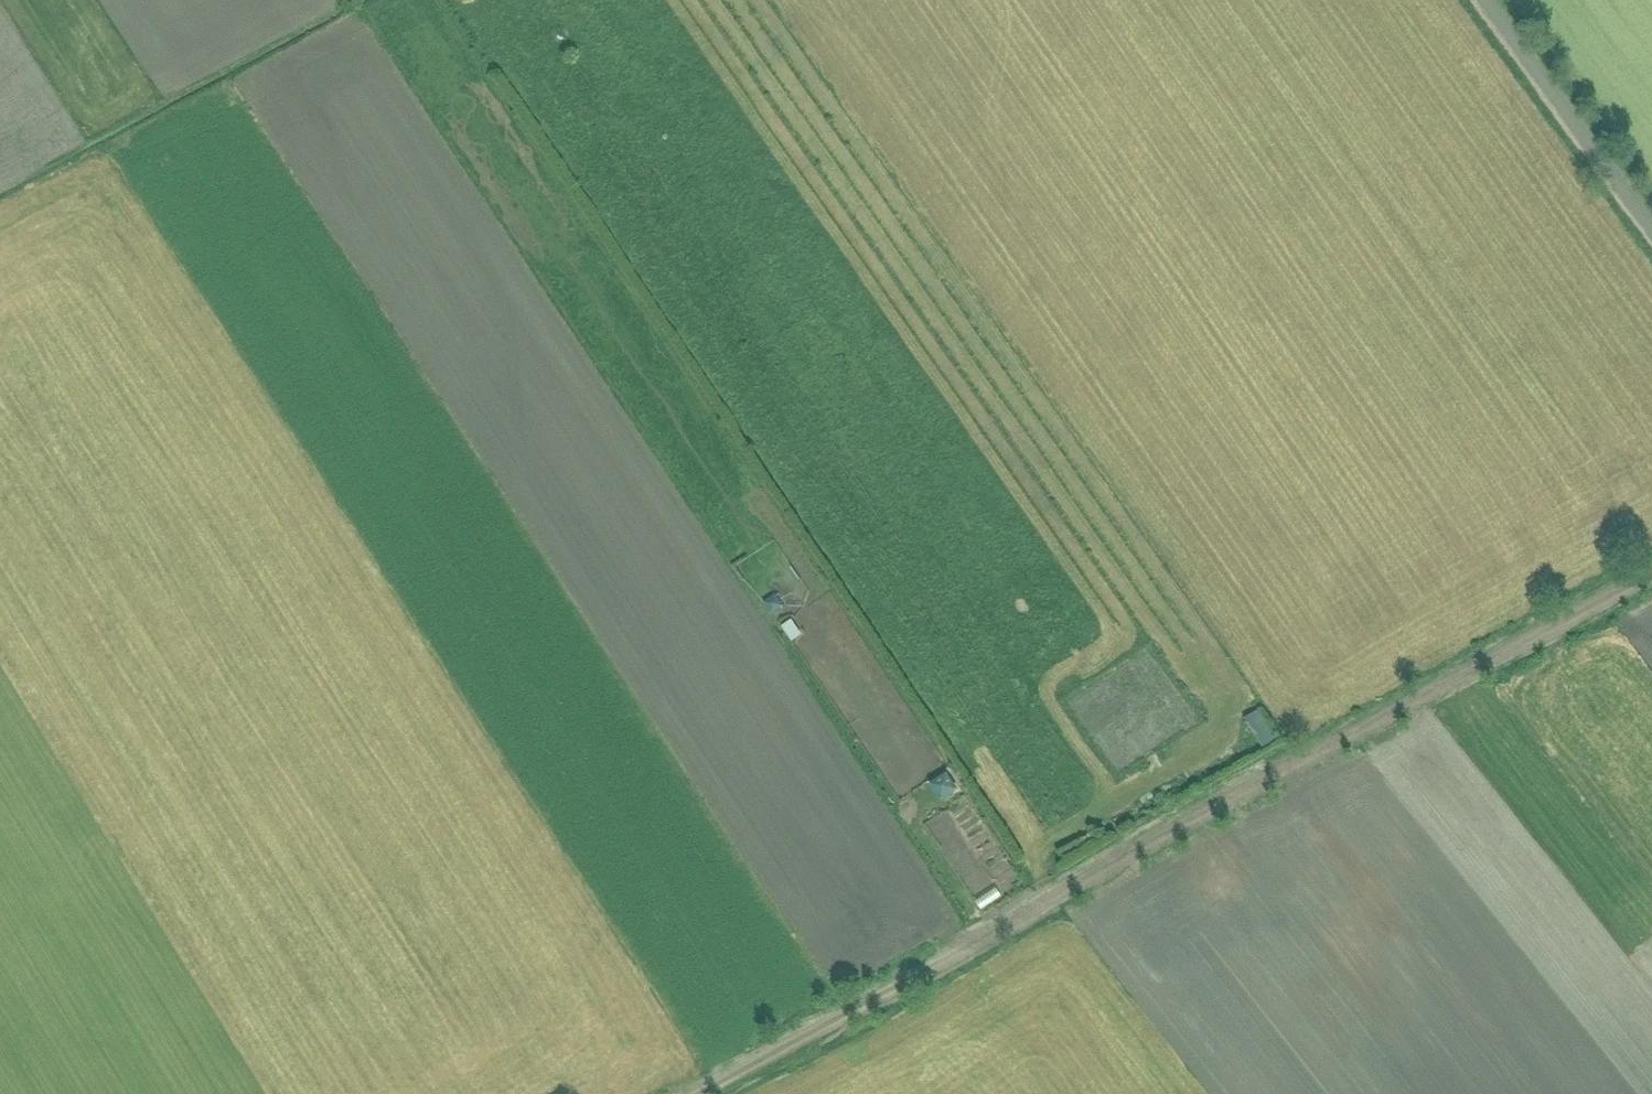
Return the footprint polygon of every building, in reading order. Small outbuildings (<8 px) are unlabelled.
[(1055,862),(1076,853),(1072,843),(1050,851),(1055,862)]
